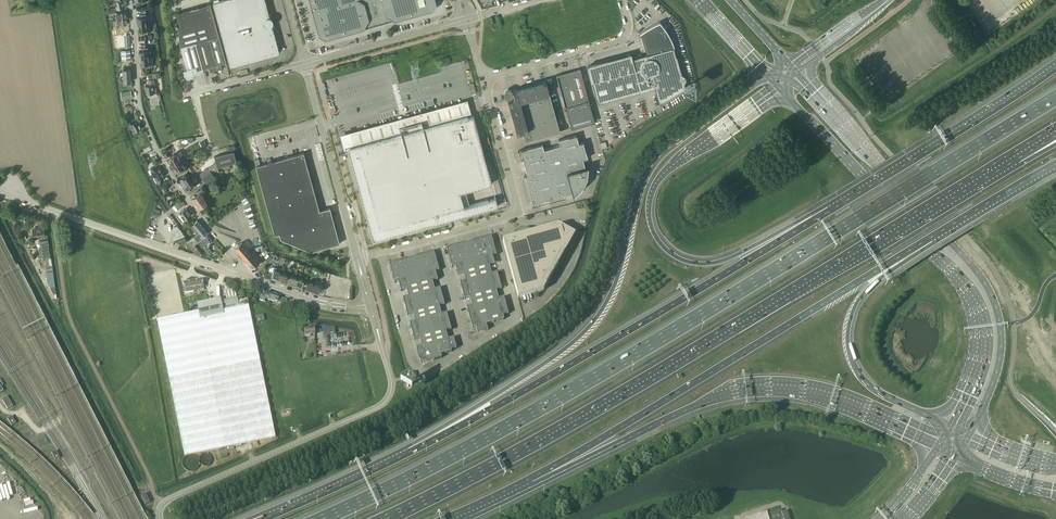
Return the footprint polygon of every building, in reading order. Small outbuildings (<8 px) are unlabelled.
[(115,1),(116,9),(125,7),(124,0),(117,0),(115,1)] [(244,62),(279,52),(273,28),(275,26),(271,23),(270,19),(272,14),(269,13),(265,0),(222,0),(213,3),(230,66),(244,62)] [(369,19),(364,3),(360,0),(345,0),(342,1),(342,0),(310,0),(319,35),(325,38),(363,28),(366,24),(369,19)] [(366,24),(371,26),(379,25),(385,20),(388,16),(385,14),(381,0),(361,0),(360,0),(364,3),(369,19),(366,24)] [(436,0),(381,0),(385,14),(388,16),(395,20),(433,9),(436,3),(436,0)] [(180,46),(196,42),(208,38),(219,35),(210,3),(176,13),(180,46)] [(657,22),(654,24),(652,25),(649,27),(647,28),(644,30),(642,32),(640,33),(640,34),(641,33),(642,36),(645,50),(646,54),(641,56),(640,54),(637,55),(637,56),(631,58),(630,54),(627,55),(600,62),(597,63),(594,64),(591,65),(588,65),(589,69),(598,103),(655,87),(659,101),(684,87),(683,82),(684,80),(685,78),(684,76),(683,75),(681,75),(673,47),(674,47),(674,48),(675,48),(674,45),(673,42),(672,40),(671,37),(669,35),(668,32),(666,30),(665,28),(663,25),(662,23),(660,21),(657,22)] [(208,38),(216,70),(222,69),(221,63),(226,62),(219,35),(208,38)] [(210,72),(216,70),(208,38),(196,42),(203,68),(209,67),(210,72)] [(204,71),(203,68),(196,42),(180,46),(186,69),(183,70),(184,78),(184,79),(194,76),(194,74),(204,71)] [(122,59),(131,59),(130,48),(121,49),(122,59)] [(123,76),(131,75),(130,68),(123,68),(123,72),(118,72),(118,75),(120,75),(121,76),(123,76)] [(580,69),(557,75),(557,76),(568,118),(571,128),(586,124),(594,122),(582,76),(580,69)] [(146,94),(157,92),(154,79),(148,80),(149,85),(145,86),(146,94)] [(525,141),(560,131),(546,81),(543,81),(543,82),(516,89),(513,90),(513,92),(512,91),(512,90),(511,89),(509,88),(508,88),(507,88),(506,89),(505,90),(504,91),(504,92),(504,93),(504,94),(504,95),(505,96),(506,97),(507,98),(508,98),(510,98),(508,99),(509,102),(516,129),(517,132),(519,131),(523,130),(525,141)] [(131,91),(121,92),(122,99),(132,98),(131,91)] [(348,148),(373,240),(490,208),(490,207),(498,205),(496,197),(488,200),(488,199),(464,206),(460,192),(492,183),(489,171),(479,153),(483,150),(473,115),(468,116),(468,115),(471,114),(467,99),(403,117),(340,134),(344,149),(348,148)] [(137,123),(136,121),(131,123),(133,130),(141,128),(139,122),(137,123)] [(579,142),(576,135),(577,135),(577,134),(558,139),(559,145),(544,149),(542,144),(518,150),(518,151),(520,158),(520,159),(523,158),(527,174),(524,174),(524,175),(525,175),(533,205),(542,203),(541,203),(541,200),(548,198),(549,201),(566,196),(565,196),(565,194),(572,192),(573,194),(574,194),(576,193),(579,190),(581,188),(583,185),(585,182),(586,180),(586,179),(587,176),(587,175),(588,172),(588,171),(588,168),(588,167),(588,166),(588,165),(585,166),(583,159),(588,157),(584,143),(583,141),(584,141),(579,142)] [(206,182),(215,176),(214,174),(219,171),(216,167),(237,162),(233,151),(214,156),(216,163),(214,163),(200,174),(206,182)] [(279,233),(333,218),(330,207),(319,210),(304,152),(277,160),(256,165),(275,234),(279,233)] [(172,165),(181,160),(178,154),(176,155),(174,153),(169,156),(171,158),(168,159),(172,165)] [(181,160),(172,165),(175,170),(177,169),(178,171),(183,168),(182,166),(184,165),(181,160)] [(152,176),(162,171),(159,166),(156,168),(155,166),(150,168),(154,175),(152,176)] [(162,171),(152,176),(154,179),(156,178),(158,182),(163,179),(161,177),(164,175),(162,171)] [(183,184),(189,180),(185,174),(180,178),(183,184)] [(189,180),(183,184),(187,189),(193,185),(189,180)] [(201,194),(202,194),(201,192),(200,193),(193,198),(196,203),(203,198),(201,194)] [(203,198),(196,203),(200,208),(207,203),(203,198)] [(185,219),(191,214),(186,208),(180,212),(185,219)] [(281,238),(311,251),(340,243),(333,218),(279,233),(281,238)] [(197,220),(191,225),(197,233),(199,231),(200,232),(204,228),(197,220)] [(174,231),(170,243),(173,244),(174,240),(185,235),(177,225),(174,227),(173,230),(174,231)] [(571,233),(558,226),(530,234),(530,233),(529,233),(527,232),(526,232),(524,231),(523,232),(521,232),(520,233),(518,233),(517,235),(516,236),(516,237),(516,238),(503,241),(518,297),(544,290),(559,264),(558,264),(565,252),(575,235),(571,233)] [(35,237),(45,235),(44,227),(39,228),(33,229),(34,236),(34,237),(35,237)] [(197,233),(193,237),(198,242),(199,242),(204,237),(203,236),(208,232),(204,228),(200,232),(199,231),(197,233)] [(204,237),(199,242),(205,249),(206,249),(210,254),(212,251),(208,246),(210,245),(209,243),(212,241),(207,235),(204,237)] [(452,267),(455,266),(492,256),(496,255),(496,256),(491,236),(446,248),(452,268),(452,267)] [(49,246),(48,239),(45,240),(40,241),(41,249),(39,250),(40,258),(51,256),(49,246)] [(248,249),(244,245),(242,242),(234,248),(252,268),(262,260),(251,247),(248,249)] [(394,283),(439,271),(434,252),(389,264),(394,283)] [(464,277),(477,274),(490,270),(489,266),(494,264),(494,265),(495,265),(492,256),(455,266),(458,275),(458,274),(463,273),(464,277)] [(278,279),(281,271),(281,269),(275,267),(274,267),(270,268),(269,271),(273,272),(271,277),(272,277),(274,278),(275,278),(278,279)] [(281,271),(278,279),(281,280),(282,281),(283,281),(284,281),(287,273),(287,271),(286,270),(285,272),(281,271)] [(480,286),(499,281),(497,272),(496,273),(491,274),(490,270),(477,274),(480,286)] [(407,293),(420,289),(433,286),(432,281),(437,280),(438,280),(435,272),(439,271),(394,283),(395,283),(398,282),(400,290),(401,290),(406,289),(407,293)] [(462,291),(480,286),(477,274),(464,277),(465,281),(460,283),(462,291)] [(295,285),(298,277),(291,275),(288,283),(289,283),(290,284),(292,284),(295,285)] [(298,277),(295,285),(298,286),(299,287),(300,287),(301,287),(304,279),(298,277)] [(193,281),(195,291),(205,289),(203,279),(193,281)] [(185,293),(195,291),(193,281),(183,283),(185,293)] [(312,291),(314,283),(308,281),(305,289),(306,289),(307,290),(309,290),(312,291)] [(484,298),(497,295),(496,291),(501,289),(499,281),(480,286),(484,298)] [(323,291),(324,286),(314,283),(312,291),(315,292),(316,293),(317,293),(318,293),(319,290),(323,291)] [(423,302),(442,297),(440,288),(439,288),(434,290),(433,286),(420,289),(423,302)] [(471,302),(484,298),(480,286),(462,291),(464,299),(465,299),(470,298),(471,302)] [(405,307),(423,302),(420,289),(407,293),(408,297),(403,298),(405,307)] [(270,300),(272,294),(264,291),(262,296),(261,296),(260,300),(265,302),(266,299),(270,300)] [(272,294),(270,300),(274,302),(274,301),(277,302),(282,303),(281,307),(284,308),(287,300),(280,298),(280,297),(272,294)] [(487,311),(506,306),(504,297),(503,297),(503,298),(498,299),(497,295),(484,298),(487,311)] [(183,313),(157,319),(163,347),(185,455),(244,443),(276,437),(257,347),(248,302),(244,303),(239,304),(237,297),(221,301),(221,298),(207,301),(197,303),(198,311),(183,313)] [(427,314),(440,310),(439,306),(444,305),(442,297),(423,302),(427,314)] [(469,316),(487,311),(484,298),(471,302),(472,306),(467,308),(467,307),(466,307),(469,316)] [(414,318),(427,314),(423,302),(405,307),(407,315),(408,315),(413,313),(414,318)] [(491,323),(504,320),(503,315),(508,314),(506,306),(487,311),(491,323)] [(430,326),(449,321),(446,313),(441,315),(440,310),(427,314),(430,326)] [(487,311),(469,316),(472,328),(473,328),(472,328),(476,327),(486,324),(491,323),(487,311)] [(412,331),(430,326),(427,314),(414,318),(415,322),(410,323),(409,323),(412,331)] [(434,339),(447,335),(446,331),(451,330),(449,321),(430,326),(434,339)] [(486,324),(476,327),(477,332),(477,333),(488,330),(488,329),(486,324)] [(421,342),(434,339),(430,326),(412,331),(414,340),(420,338),(421,342)] [(305,336),(311,336),(311,335),(315,334),(315,328),(304,329),(305,336)] [(434,339),(439,359),(442,358),(441,355),(451,352),(451,350),(456,348),(456,349),(453,338),(448,339),(447,335),(434,339)] [(423,363),(439,359),(434,339),(421,342),(422,346),(417,348),(416,348),(420,361),(423,363)] [(8,410),(13,406),(7,396),(2,400),(8,410)] [(15,424),(16,423),(12,416),(11,416),(7,419),(12,426),(15,424)] [(56,451),(52,453),(55,460),(60,458),(56,451)] [(146,505),(150,502),(146,493),(141,496),(146,505)] [(781,510),(767,515),(768,518),(790,518),(787,510),(784,511),(782,512),(781,510)]
